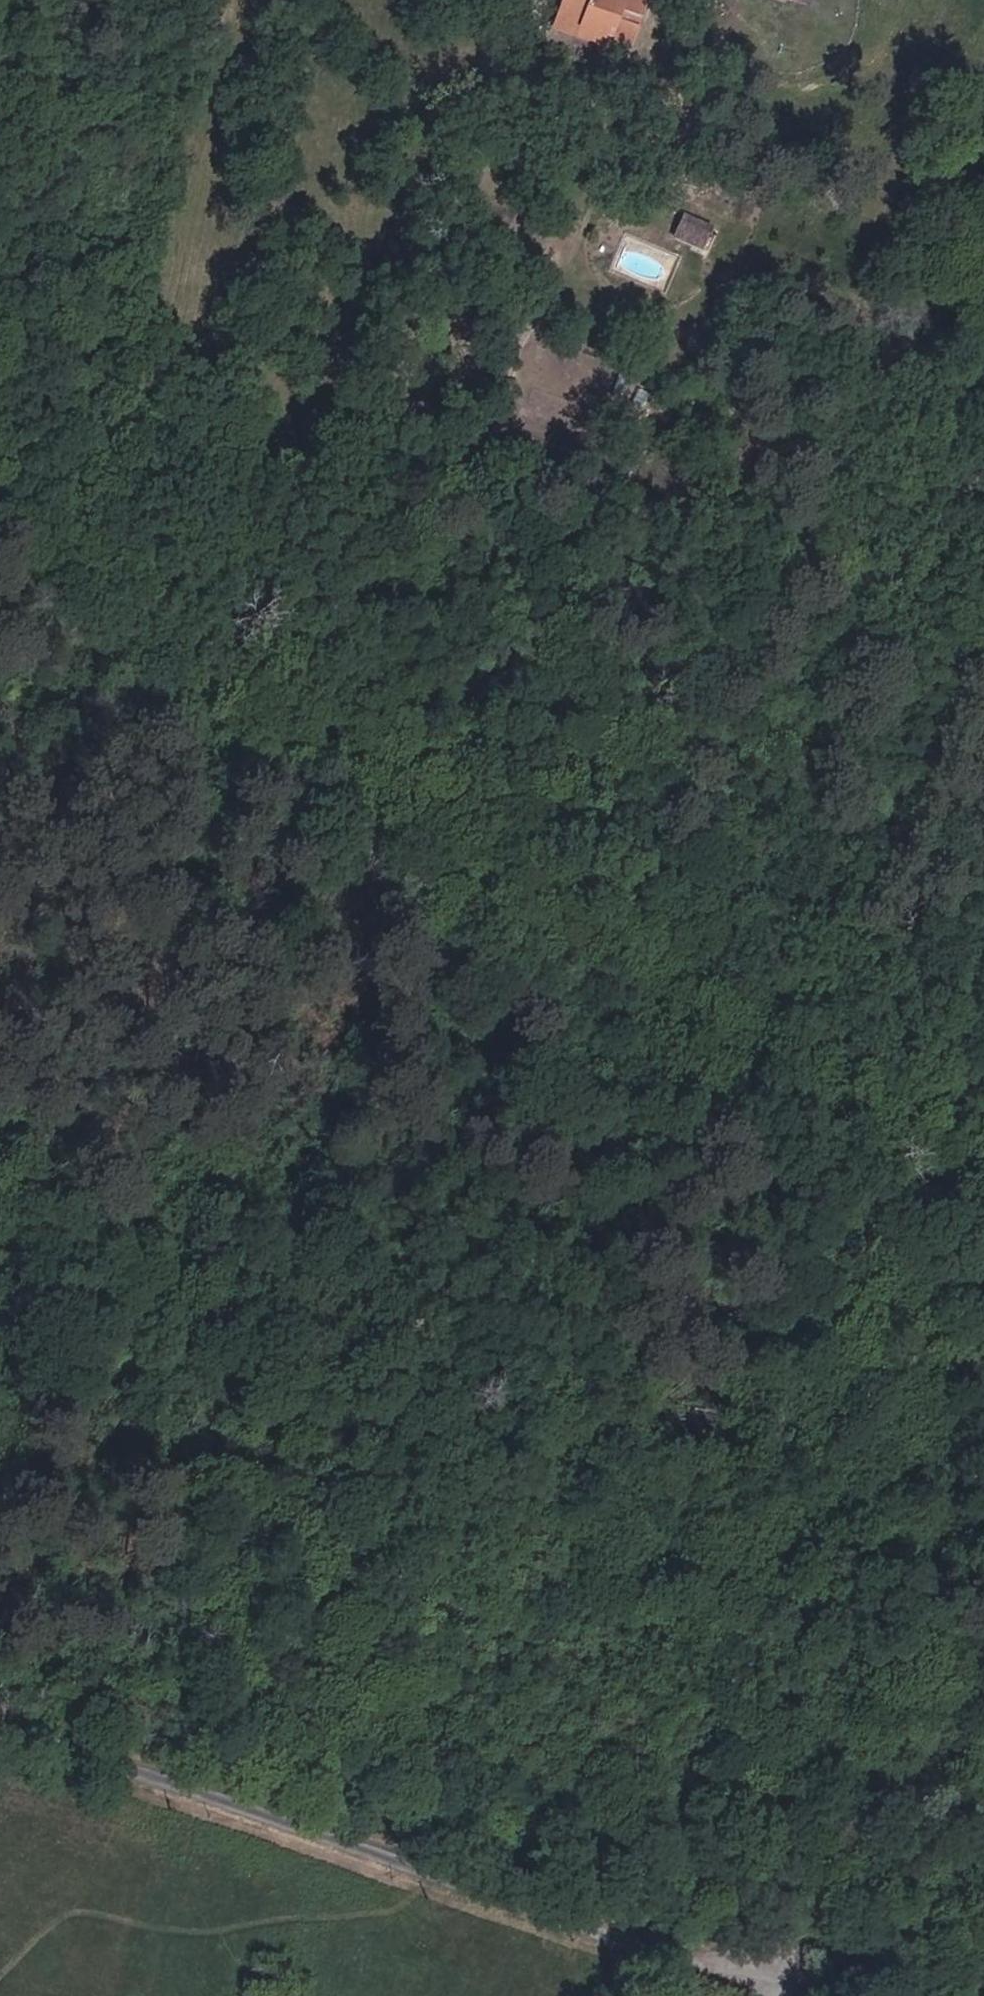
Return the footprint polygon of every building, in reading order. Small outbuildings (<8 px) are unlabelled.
[(544,23),(622,48),(627,28),(621,27),(623,19),(630,21),(635,0),(551,0),(544,23)] [(653,252),(685,264),(693,242),(661,230),(653,252)]
